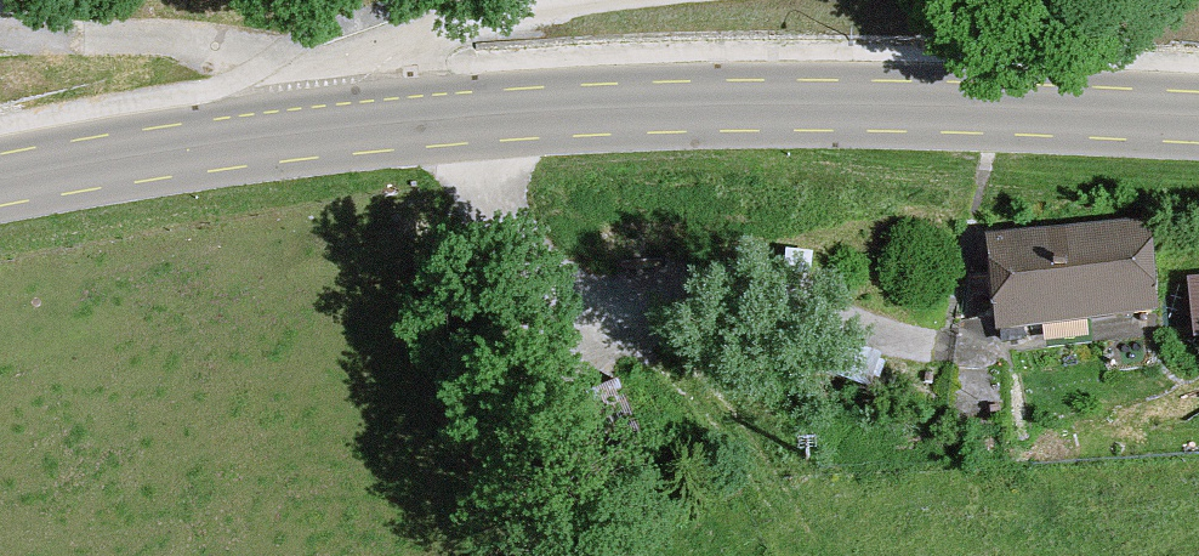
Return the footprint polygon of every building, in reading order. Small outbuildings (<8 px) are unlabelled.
[(1156,222),(988,241),(1000,348),(1168,330),(1156,222)]
